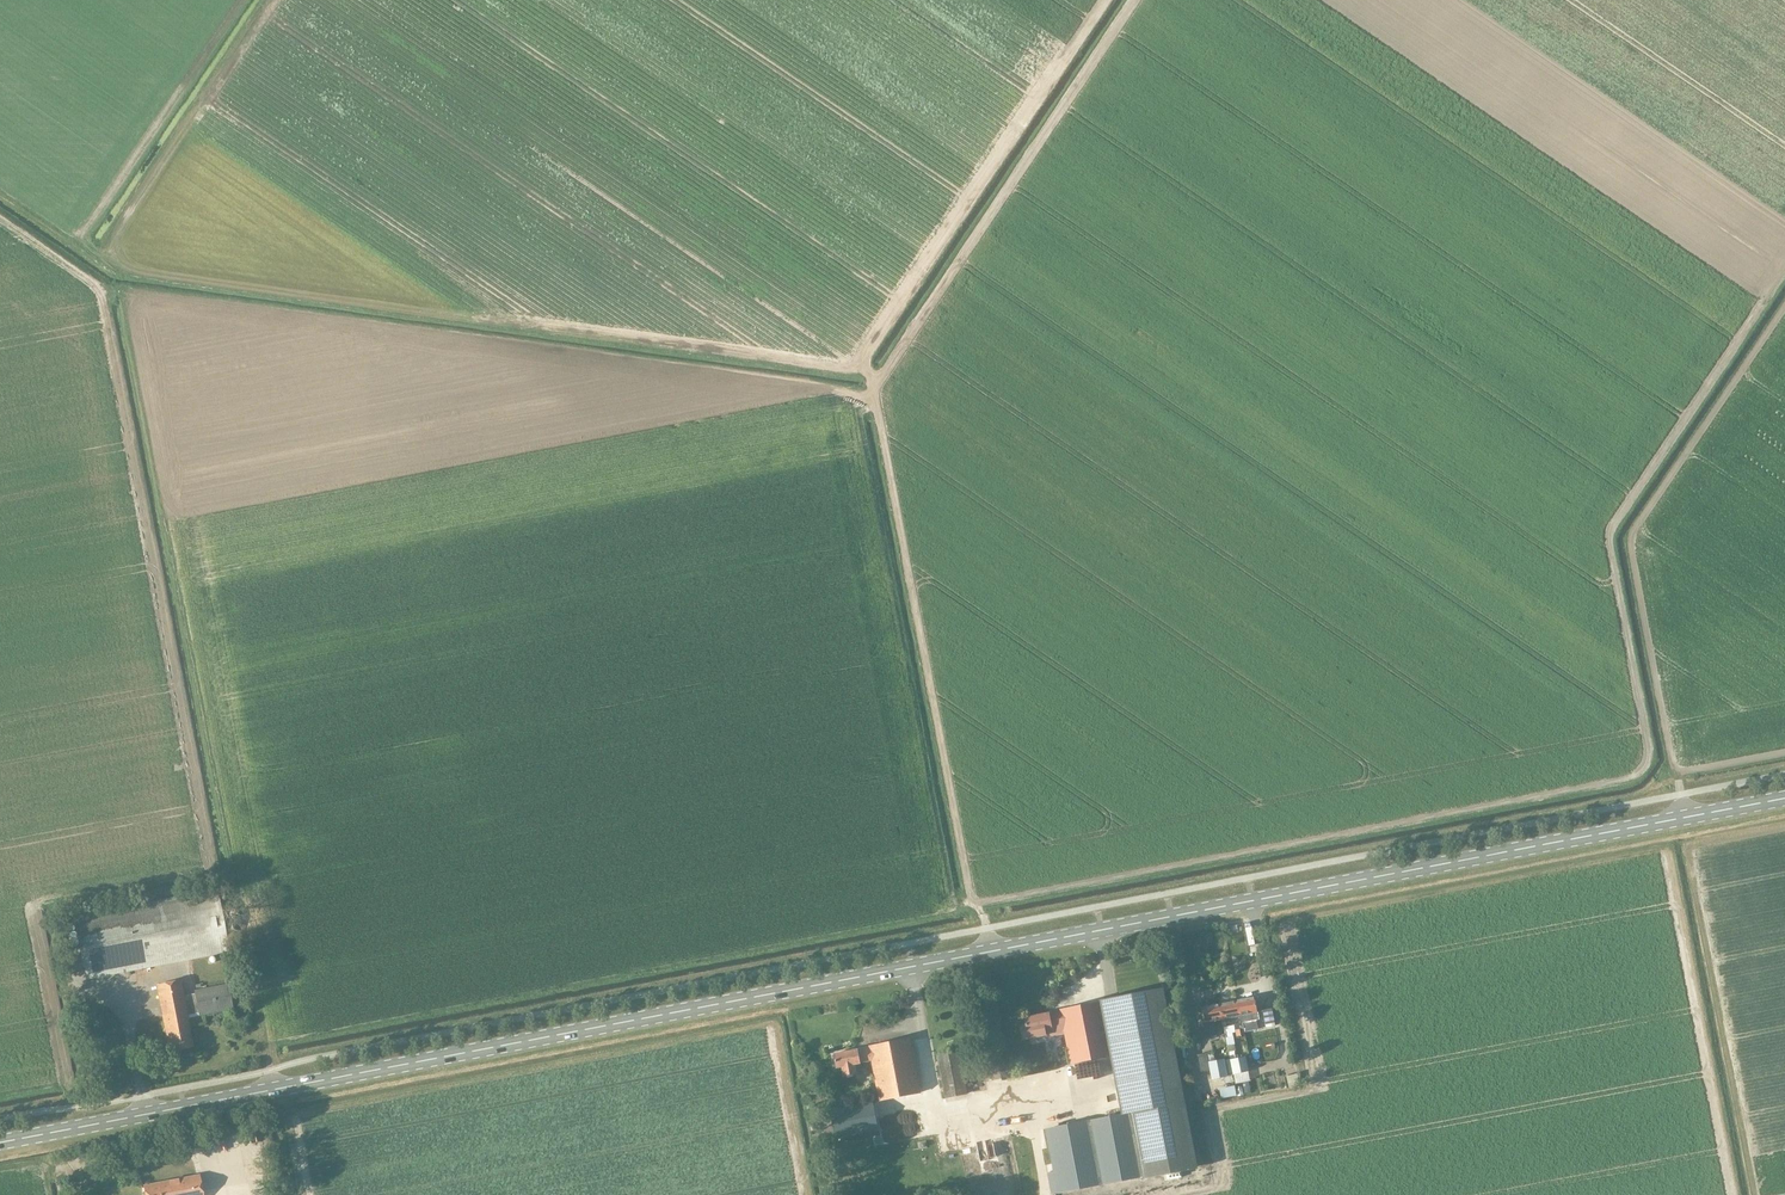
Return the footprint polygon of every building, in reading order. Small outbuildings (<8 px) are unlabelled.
[(76,916),(87,979),(227,952),(215,890),(76,916)] [(199,1015),(232,1009),(227,984),(194,991),(195,993),(183,996),(180,981),(156,985),(169,1051),(192,1046),(186,1015),(198,1012),(199,1015)] [(1143,1177),(1197,1167),(1163,989),(1097,1002),(1060,1010),(1061,1013),(1049,1016),(1048,1013),(1024,1018),(1025,1024),(1018,1025),(1022,1040),(1046,1035),(1044,1028),(1051,1027),(1051,1026),(1063,1024),(1070,1064),(1111,1056),(1122,1115),(1045,1130),(1054,1172),(1048,1173),(1052,1194),(1143,1177)] [(1241,1023),(1243,1023),(1259,1019),(1258,1011),(1257,1012),(1254,997),(1236,1001),(1241,1023)] [(1236,1001),(1219,1004),(1222,1019),(1223,1028),(1235,1026),(1236,1030),(1244,1029),(1243,1023),(1241,1023),(1236,1001)] [(1213,1021),(1222,1019),(1219,1004),(1201,1008),(1204,1022),(1203,1023),(1206,1039),(1216,1037),(1213,1021)] [(1274,1025),(1272,1012),(1263,1013),(1265,1026),(1274,1025)] [(869,1046),(872,1061),(879,1101),(920,1093),(909,1039),(869,1046)] [(862,1049),(834,1054),(836,1068),(842,1067),(844,1076),(856,1074),(854,1065),(860,1064),(860,1063),(872,1061),(869,1046),(866,1047),(861,1048),(862,1049)] [(945,1098),(967,1094),(959,1050),(937,1055),(945,1098)] [(1206,1053),(1198,1055),(1201,1073),(1211,1071),(1212,1079),(1228,1076),(1225,1060),(1208,1063),(1206,1053)] [(1234,1073),(1248,1070),(1245,1056),(1231,1059),(1234,1073)] [(1290,1072),(1293,1079),(1303,1076),(1300,1068),(1290,1072)] [(1239,1081),(1224,1084),(1225,1094),(1241,1092),(1239,1081)] [(834,1138),(878,1130),(872,1102),(830,1110),(834,1138)] [(890,1131),(892,1137),(912,1133),(911,1127),(890,1131)] [(206,1153),(225,1144),(222,1136),(203,1145),(206,1153)] [(946,1150),(950,1165),(964,1161),(960,1146),(946,1150)] [(142,1186),(144,1194),(201,1194),(198,1175),(142,1186)]
